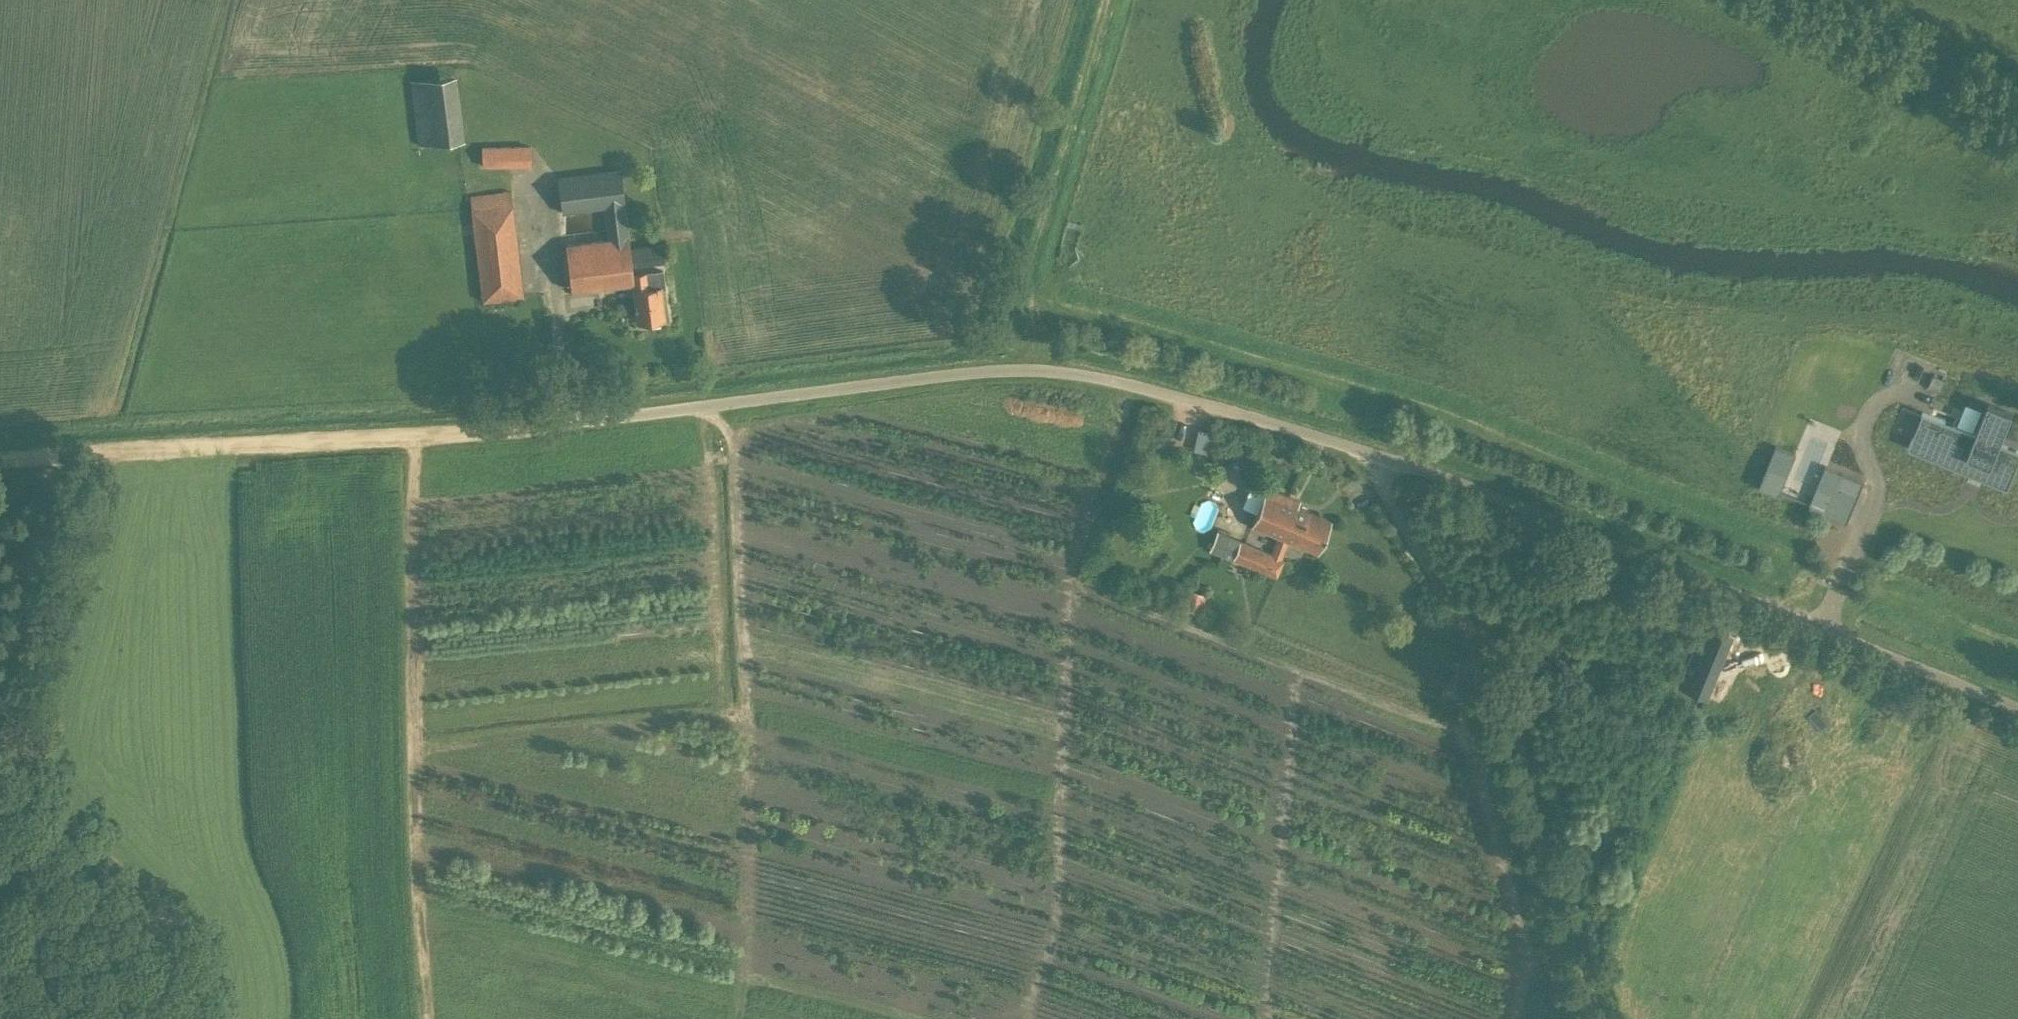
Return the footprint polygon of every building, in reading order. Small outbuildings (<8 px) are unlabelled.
[(409,79),(418,145),(464,139),(456,74),(409,79)] [(482,166),(531,165),(530,145),(482,146),(482,166)] [(662,243),(629,247),(620,169),(557,176),(561,213),(603,208),(606,236),(564,243),(570,291),(632,283),(636,322),(648,320),(650,324),(660,323),(661,319),(664,318),(660,287),(665,287),(662,269),(633,273),(632,266),(664,262),(662,243)] [(481,301),(524,297),(513,203),(512,203),(510,190),(469,195),(471,208),(470,208),(481,301)] [(1923,411),(1908,447),(2008,488),(2017,462),(2017,450),(2000,442),(2013,412),(1988,402),(1975,433),(1923,411)] [(1863,479),(1841,470),(1824,513),(1846,521),(1863,479)] [(1270,551),(1241,539),(1216,530),(1209,549),(1234,559),(1233,562),(1247,568),(1248,565),(1265,572),(1274,553),(1271,552),(1278,535),(1280,536),(1287,520),(1285,519),(1289,509),(1286,507),(1288,494),(1267,485),(1250,525),(1277,535),(1270,551)] [(1245,503),(1255,508),(1263,492),(1253,487),(1245,503)] [(1274,553),(1265,572),(1276,576),(1284,557),(1282,556),(1288,540),(1317,552),(1330,520),(1293,505),(1296,498),(1288,494),(1286,507),(1289,509),(1285,519),(1287,520),(1280,536),(1278,535),(1271,552),(1274,553)] [(1198,613),(1205,595),(1187,588),(1180,606),(1198,613)] [(1705,624),(1681,685),(1697,691),(1705,694),(1730,634),(1723,631),(1705,624)]
